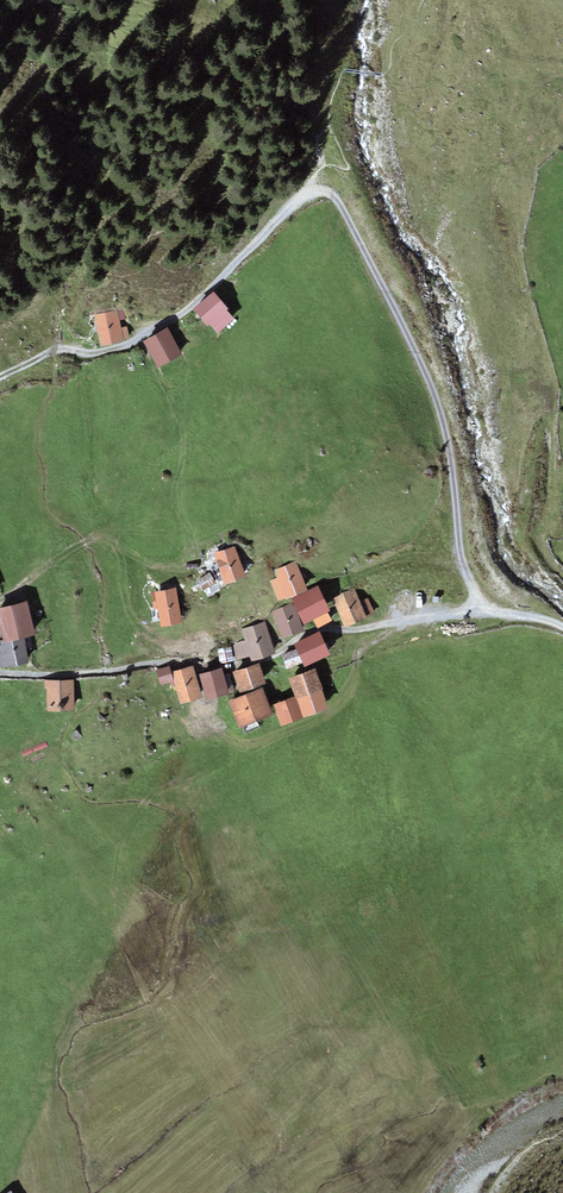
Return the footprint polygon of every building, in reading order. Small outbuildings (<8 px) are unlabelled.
[(229,309),(214,291),(194,309),(207,325),(209,323),(218,333),(234,318),(228,310),(229,309)] [(117,310),(94,315),(101,346),(123,341),(123,339),(129,338),(127,326),(121,327),(119,320),(125,319),(123,310),(117,311),(117,310)] [(168,327),(143,341),(158,367),(182,354),(168,327)] [(235,545),(214,553),(225,584),(246,576),(239,559),(242,558),(240,554),(238,554),(235,545)] [(277,577),(269,581),(278,601),(285,598),(286,599),(308,590),(295,561),(273,570),(277,577)] [(209,573),(197,580),(203,590),(215,583),(209,573)] [(318,586),(292,598),(304,623),(328,612),(330,611),(318,586)] [(176,587),(150,592),(153,610),(157,609),(161,627),(182,623),(176,587)] [(354,587),(332,597),(345,627),(375,613),(368,597),(360,601),(354,587)] [(0,606),(0,624),(4,639),(5,641),(22,637),(36,634),(27,599),(0,606)] [(292,603),(271,611),(282,638),(303,630),(292,603)] [(328,612),(313,619),(317,628),(332,621),(328,612)] [(244,640),(231,644),(236,660),(250,655),(251,661),(276,652),(266,621),(241,629),(244,640)] [(320,630),(293,643),(296,649),(302,663),(304,667),(330,654),(329,651),(331,650),(327,641),(325,642),(320,630)] [(22,637),(5,641),(4,639),(0,640),(0,643),(0,644),(0,667),(27,662),(22,637)] [(217,649),(220,662),(233,660),(231,646),(217,649)] [(302,663),(296,649),(281,654),(286,668),(302,663)] [(259,662),(232,672),(240,693),(267,683),(259,662)] [(168,666),(156,670),(161,684),(173,680),(168,666)] [(193,666),(172,672),(175,681),(171,682),(172,685),(175,684),(181,703),(202,697),(193,666)] [(222,666),(198,674),(206,699),(234,690),(229,673),(224,675),(222,666)] [(315,668),(288,678),(295,696),(296,699),(322,689),(323,689),(315,668)] [(74,679),(46,679),(46,680),(44,680),(44,688),(47,688),(47,710),(75,709),(74,679)] [(262,687),(228,700),(239,728),(273,714),(262,687)] [(322,689),(296,699),(303,718),(329,708),(322,689)] [(295,696),(273,704),(281,726),(303,718),(296,699),(295,696)] [(46,742),(21,752),(23,757),(48,747),(46,742)]
